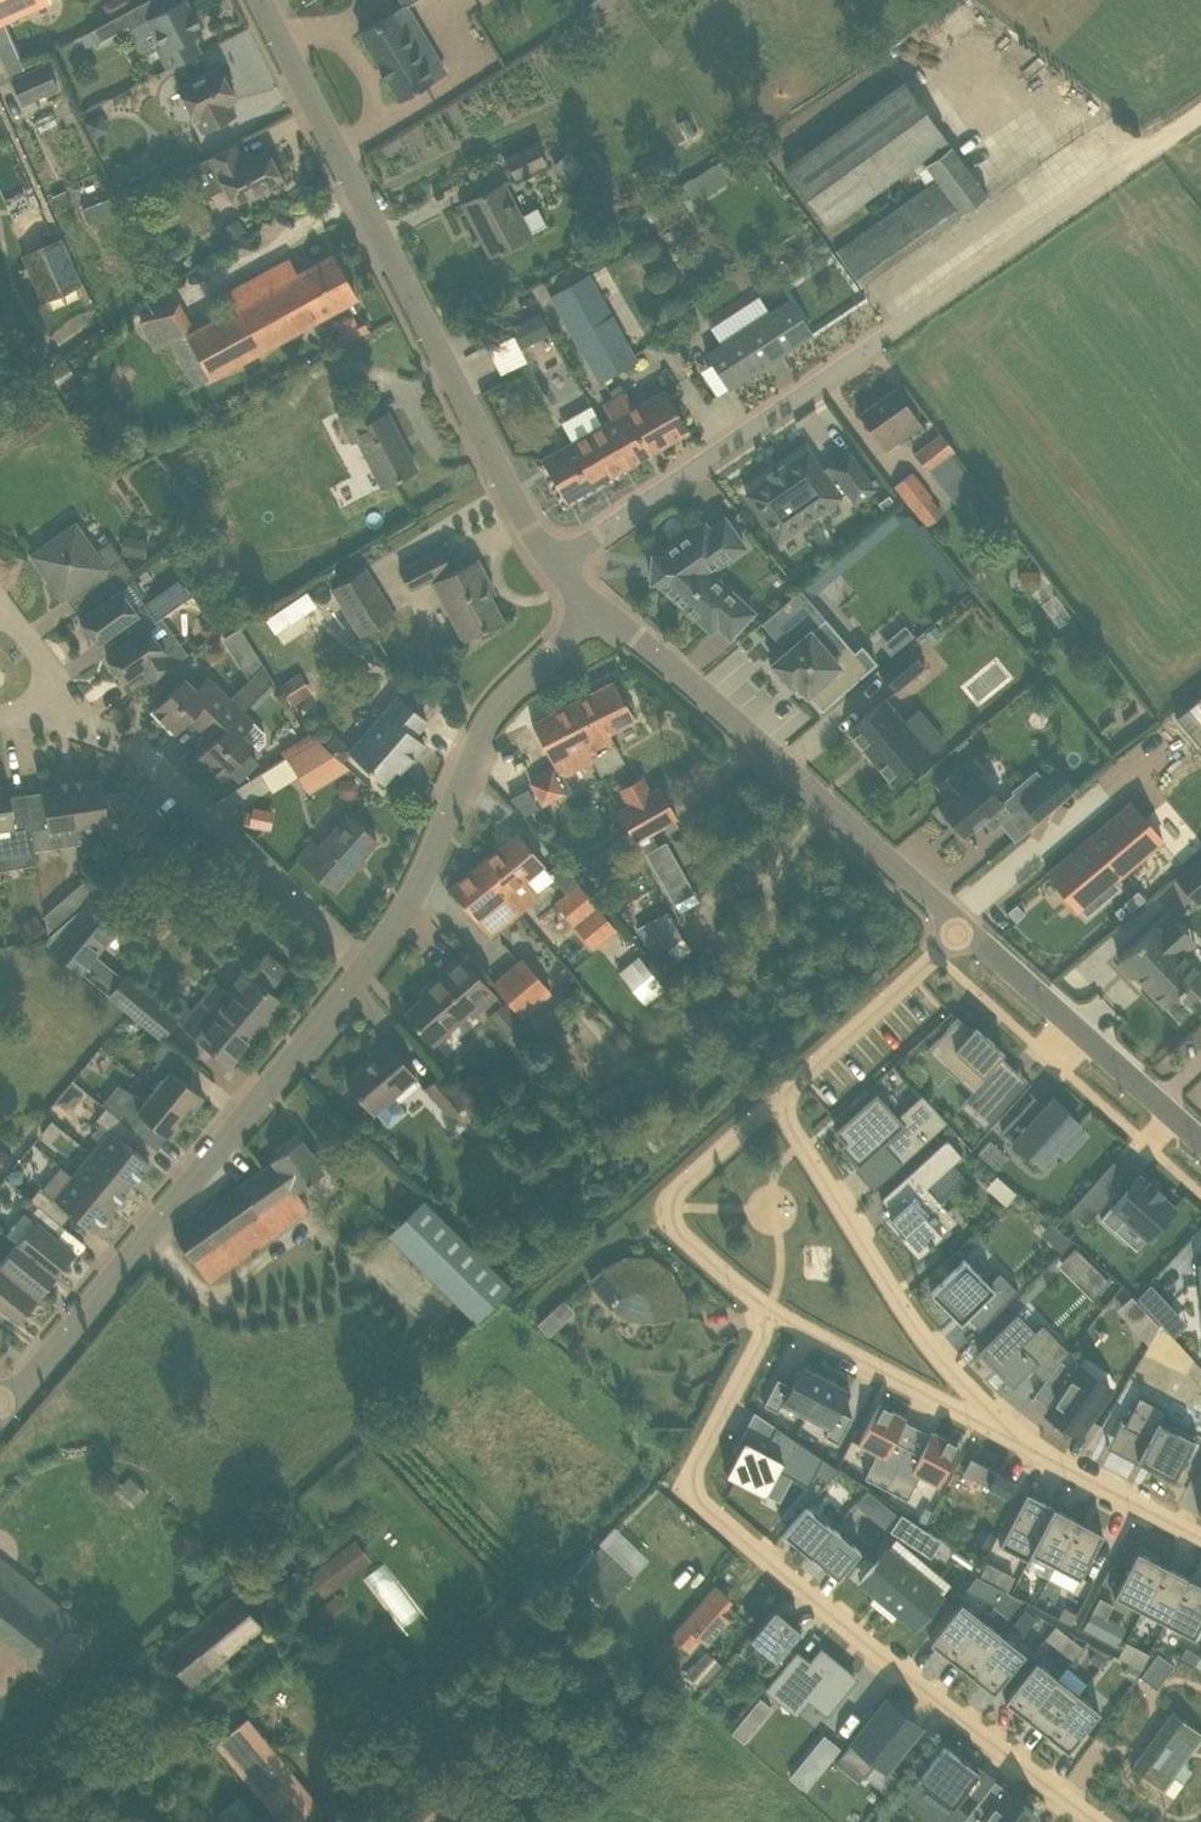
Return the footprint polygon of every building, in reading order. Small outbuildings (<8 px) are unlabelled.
[(51,1),(50,0),(0,0),(0,24),(51,1)] [(107,12),(139,0),(103,0),(107,12)] [(147,19),(162,46),(156,48),(167,68),(200,51),(192,36),(201,31),(199,26),(203,24),(196,9),(191,12),(185,0),(182,0),(147,19)] [(400,98),(433,79),(403,29),(416,21),(406,4),(360,31),(382,67),(380,68),(381,70),(383,69),(385,73),(385,76),(387,75),(400,98)] [(126,29),(132,27),(143,21),(135,5),(113,16),(111,17),(91,27),(97,41),(99,43),(126,29)] [(97,41),(91,27),(80,33),(86,46),(97,41)] [(24,103),(58,88),(47,63),(13,79),(24,103)] [(236,98),(219,66),(178,87),(203,132),(237,115),(230,101),(236,98)] [(923,159),(943,145),(948,141),(903,80),(784,168),(829,228),(923,159)] [(735,151),(717,163),(728,180),(763,156),(752,139),(735,151)] [(245,160),(236,142),(209,158),(222,182),(225,180),(237,202),(282,177),(267,149),(245,160)] [(506,157),(517,177),(545,162),(535,142),(506,157)] [(988,194),(974,175),(952,145),(947,149),(943,145),(923,159),(962,213),(988,194)] [(504,181),(464,203),(474,223),(477,221),(492,252),(490,253),(490,254),(531,232),(547,224),(538,206),(522,215),(504,181)] [(109,214),(122,210),(116,193),(103,198),(109,214)] [(81,287),(60,240),(22,256),(44,304),(81,287)] [(285,260),(251,279),(227,292),(234,305),(195,327),(179,297),(152,312),(153,313),(138,321),(152,349),(186,331),(210,376),(219,371),(286,333),(356,297),(333,254),(294,275),(285,260)] [(588,274),(551,295),(598,381),(635,358),(588,274)] [(812,333),(799,312),(789,298),(706,352),(729,387),(812,333)] [(523,345),(550,330),(539,311),(513,325),(523,345)] [(512,331),(486,344),(499,370),(525,358),(512,331)] [(921,423),(895,387),(860,413),(885,448),(921,423)] [(626,390),(615,397),(624,414),(629,411),(652,451),(688,430),(664,390),(636,407),(626,390)] [(628,465),(652,451),(629,411),(624,414),(615,397),(603,404),(611,419),(604,423),(628,465)] [(381,414),(374,399),(341,416),(353,440),(359,436),(383,485),(386,484),(400,476),(416,468),(387,411),(381,414)] [(567,500),(628,465),(604,423),(543,458),(567,500)] [(927,470),(953,450),(955,449),(942,432),(914,453),(927,470)] [(855,501),(874,487),(849,451),(822,470),(808,450),(786,465),(784,463),(767,475),(769,477),(746,493),(778,539),(848,491),(855,501)] [(931,497),(912,472),(894,486),(913,511),(925,527),(940,516),(927,500),(931,497)] [(754,610),(736,594),(710,570),(726,559),(745,545),(725,517),(709,528),(705,521),(658,554),(653,554),(651,580),(656,580),(711,630),(716,624),(730,636),(754,610)] [(91,580),(103,597),(135,574),(122,556),(108,566),(76,522),(31,554),(44,572),(47,570),(55,580),(51,583),(63,600),(91,580)] [(122,553),(146,557),(149,537),(125,533),(122,553)] [(452,572),(440,548),(403,568),(413,587),(433,577),(463,638),(502,618),(485,585),(490,583),(478,559),(452,572)] [(332,589),(360,635),(394,613),(366,567),(332,589)] [(1040,571),(1020,570),(1020,587),(1040,587),(1040,571)] [(121,589),(119,590),(80,617),(85,624),(85,629),(88,635),(94,636),(98,642),(123,625),(132,637),(148,626),(157,619),(141,596),(131,603),(121,589)] [(907,621),(896,631),(905,641),(916,632),(907,621)] [(935,624),(926,632),(933,641),(942,633),(935,624)] [(1074,625),(1054,639),(1064,654),(1085,640),(1074,625)] [(132,637),(107,654),(111,661),(110,667),(114,672),(120,673),(125,680),(149,662),(158,674),(184,655),(168,633),(158,640),(148,626),(132,637)] [(776,667),(772,670),(784,684),(788,680),(791,685),(796,681),(807,693),(807,692),(822,709),(869,669),(845,641),(830,654),(810,630),(772,663),(776,667)] [(910,646),(880,671),(895,689),(925,665),(910,646)] [(300,669),(280,682),(292,702),(313,690),(300,669)] [(153,708),(176,731),(194,712),(206,724),(230,699),(207,677),(195,688),(183,677),(153,708)] [(634,718),(614,680),(575,700),(594,737),(584,742),(593,759),(600,773),(624,761),(618,750),(617,750),(607,732),(634,718)] [(349,750),(351,751),(385,781),(403,760),(408,764),(425,744),(415,735),(427,721),(398,695),(349,750)] [(1176,718),(1200,747),(1200,697),(1176,718)] [(885,698),(849,728),(893,781),(929,751),(885,698)] [(217,735),(199,753),(223,776),(229,770),(239,779),(257,760),(248,751),(253,745),(258,749),(263,744),(264,733),(230,699),(206,724),(217,735)] [(570,788),(563,774),(593,759),(584,742),(594,737),(575,700),(532,722),(556,768),(530,782),(541,803),(570,788)] [(349,766),(342,760),(326,745),(319,739),(288,758),(309,791),(349,766)] [(956,767),(937,783),(948,796),(938,804),(941,807),(940,813),(946,820),(952,820),(963,834),(982,818),(991,828),(1011,812),(1002,802),(1003,801),(978,771),(967,781),(956,767)] [(1057,767),(1020,798),(1038,820),(1076,789),(1057,767)] [(84,773),(71,775),(81,838),(117,833),(135,850),(164,820),(146,802),(143,805),(127,789),(103,793),(101,778),(85,781),(84,773)] [(81,841),(81,838),(71,775),(58,777),(59,785),(43,787),(45,795),(28,798),(36,848),(81,841)] [(342,778),(337,785),(339,793),(347,798),(354,797),(359,790),(357,781),(350,776),(342,778)] [(28,798),(27,792),(11,795),(9,784),(0,785),(0,853),(36,848),(28,798)] [(660,786),(630,804),(618,811),(630,831),(642,824),(647,833),(677,816),(660,786)] [(538,808),(529,789),(510,799),(524,816),(538,808)] [(1135,804),(1133,802),(1048,875),(1049,877),(1052,875),(1078,906),(1075,907),(1077,909),(1079,907),(1087,916),(1104,901),(1097,893),(1162,837),(1161,835),(1159,836),(1133,806),(1135,804)] [(253,805),(252,810),(249,824),(271,829),(275,809),(253,805)] [(319,843),(315,839),(299,857),(335,888),(378,839),(346,812),(319,843)] [(517,831),(480,862),(521,911),(540,895),(527,878),(544,864),(517,831)] [(666,840),(646,852),(669,892),(689,881),(666,840)] [(1200,898),(1200,857),(1176,878),(1196,902),(1200,898)] [(491,935),(521,911),(480,862),(451,886),(491,935)] [(555,902),(576,927),(594,948),(618,928),(578,882),(555,902)] [(1126,901),(1131,908),(1144,898),(1138,891),(1126,901)] [(42,940),(82,971),(98,951),(121,922),(91,898),(42,940)] [(1009,910),(1017,920),(1026,913),(1018,903),(1009,910)] [(653,952),(680,937),(665,911),(639,926),(653,952)] [(35,914),(16,926),(25,941),(44,929),(35,914)] [(1186,931),(1170,914),(1157,926),(1155,924),(1119,959),(1133,975),(1135,974),(1164,1004),(1178,991),(1189,1002),(1200,992),(1200,976),(1198,973),(1199,971),(1182,953),(1195,940),(1186,931)] [(182,1023),(230,1063),(282,1001),(266,988),(283,967),(266,953),(249,973),(230,996),(216,983),(182,1023)] [(620,971),(645,1003),(665,987),(640,955),(620,971)] [(551,992),(523,958),(494,982),(522,1016),(551,992)] [(443,979),(440,975),(419,992),(423,996),(405,1011),(433,1043),(470,1011),(473,1015),(496,995),(465,959),(443,979)] [(162,1038),(163,1038),(179,1019),(127,975),(111,994),(162,1038)] [(487,1015),(508,1036),(523,1023),(504,1000),(487,1015)] [(957,1016),(927,1050),(948,1069),(953,1064),(985,1093),(981,1098),(992,1108),(1005,1095),(994,1085),(1012,1065),(1000,1055),(1004,1051),(988,1036),(976,1026),(972,1030),(957,1016)] [(196,1067),(163,1038),(162,1038),(150,1052),(159,1060),(153,1066),(165,1075),(154,1088),(187,1115),(204,1094),(186,1079),(196,1067)] [(403,1106),(395,1096),(415,1078),(386,1041),(370,1055),(374,1059),(347,1081),(376,1114),(377,1112),(388,1125),(404,1111),(403,1106)] [(449,1117),(466,1102),(468,1100),(443,1071),(423,1088),(449,1117)] [(170,1136),(187,1115),(154,1088),(146,1099),(119,1084),(102,1103),(107,1107),(137,1132),(148,1119),(170,1136)] [(877,1094),(835,1131),(845,1142),(841,1146),(859,1165),(884,1143),(901,1161),(899,1163),(900,1164),(947,1121),(922,1093),(921,1094),(922,1096),(898,1117),(877,1094)] [(1017,1114),(1002,1131),(1013,1141),(1027,1153),(1028,1151),(1042,1163),(1079,1122),(1066,1109),(1067,1108),(1060,1101),(1054,1095),(1028,1124),(1017,1114)] [(101,1141),(92,1151),(131,1184),(150,1161),(128,1143),(137,1132),(107,1107),(98,1118),(102,1121),(92,1133),(101,1141)] [(52,1120),(42,1132),(51,1140),(61,1128),(52,1120)] [(208,1280),(267,1239),(273,1235),(297,1218),(293,1213),(305,1204),(295,1191),(323,1171),(301,1138),(272,1158),(273,1160),(174,1232),(208,1280)] [(947,1138),(881,1198),(895,1214),(890,1218),(904,1233),(900,1236),(918,1256),(943,1233),(927,1216),(942,1203),(928,1187),(963,1155),(947,1138)] [(989,1140),(978,1151),(996,1168),(1006,1157),(989,1140)] [(112,1207),(131,1184),(92,1151),(73,1174),(112,1207)] [(31,1197),(38,1203),(63,1222),(72,1211),(93,1230),(112,1207),(73,1174),(54,1197),(41,1186),(31,1197)] [(1113,1205),(1102,1217),(1115,1229),(1126,1216),(1148,1236),(1174,1207),(1159,1194),(1161,1192),(1150,1182),(1148,1184),(1139,1175),(1113,1204),(1113,1205)] [(1086,1224),(1110,1197),(1094,1182),(1069,1209),(1086,1224)] [(996,1195),(1006,1204),(1017,1192),(1007,1183),(996,1195)] [(476,1320),(511,1285),(423,1198),(388,1234),(476,1320)] [(53,1234),(63,1222),(38,1203),(29,1214),(36,1220),(17,1242),(57,1275),(75,1252),(53,1234)] [(1065,1233),(1055,1243),(1064,1251),(1073,1241),(1065,1233)] [(57,1275),(17,1242),(0,1263),(0,1266),(38,1298),(57,1275)] [(1094,1261),(1077,1245),(1060,1262),(1077,1278),(1094,1261)] [(607,1268),(592,1281),(610,1301),(615,1306),(620,1310),(626,1313),(638,1317),(644,1317),(650,1317),(656,1316),(684,1310),(679,1291),(669,1271),(655,1262),(643,1258),(627,1258),(607,1268)] [(965,1258),(931,1291),(956,1316),(961,1321),(967,1314),(980,1328),(1019,1290),(1000,1271),(988,1282),(965,1258)] [(0,1266),(0,1305),(19,1321),(38,1298),(0,1266)] [(1150,1284),(1136,1297),(1175,1338),(1189,1324),(1150,1284)] [(550,1313),(540,1323),(549,1333),(559,1323),(550,1313)] [(1159,1329),(1146,1315),(1132,1328),(1148,1346),(1159,1329)] [(1003,1326),(977,1351),(1013,1387),(1038,1362),(1003,1326)] [(1174,1392),(1190,1360),(1154,1342),(1138,1374),(1174,1392)] [(1079,1432),(1110,1387),(1080,1366),(1076,1371),(1061,1361),(1035,1394),(1052,1406),(1048,1412),(1079,1432)] [(777,1377),(764,1403),(778,1410),(781,1404),(805,1416),(826,1376),(802,1363),(791,1384),(777,1377)] [(826,1376),(805,1416),(829,1429),(825,1435),(838,1442),(852,1416),(839,1410),(850,1389),(826,1376)] [(1167,1410),(1139,1396),(1126,1422),(1124,1424),(1149,1438),(1138,1459),(1150,1466),(1152,1466),(1174,1478),(1197,1434),(1163,1416),(1167,1410)] [(879,1404),(859,1443),(877,1453),(865,1476),(886,1487),(907,1447),(894,1440),(906,1418),(879,1404)] [(822,1456),(776,1425),(764,1449),(744,1439),(727,1473),(765,1494),(779,1468),(808,1483),(822,1456)] [(907,1447),(886,1487),(907,1498),(920,1475),(938,1485),(959,1445),(932,1431),(920,1454),(907,1447)] [(976,1460),(968,1474),(1011,1496),(1018,1482),(976,1460)] [(1027,1493),(1000,1545),(1030,1560),(1034,1553),(1032,1552),(1055,1507),(1027,1493)] [(863,1504),(871,1510),(878,1502),(870,1495),(863,1504)] [(807,1505),(784,1532),(811,1555),(812,1554),(833,1528),(807,1505)] [(1055,1507),(1032,1552),(1034,1553),(1055,1564),(1079,1519),(1055,1507)] [(943,1538),(903,1511),(892,1528),(932,1555),(943,1538)] [(1079,1519),(1055,1564),(1080,1577),(1103,1532),(1079,1519)] [(834,1527),(833,1528),(812,1554),(838,1576),(861,1549),(834,1527)] [(994,1534),(983,1528),(977,1539),(988,1545),(994,1534)] [(601,1541),(571,1571),(605,1605),(635,1575),(601,1541)] [(886,1550),(862,1578),(889,1601),(913,1573),(886,1550)] [(1138,1550),(1114,1595),(1142,1609),(1166,1564),(1138,1550)] [(31,1662),(32,1661),(53,1679),(92,1632),(0,1556),(0,1637),(31,1662)] [(324,1596),(346,1579),(330,1558),(307,1575),(324,1596)] [(1166,1564),(1142,1609),(1165,1622),(1189,1577),(1166,1564)] [(1003,1568),(994,1583),(1006,1589),(1009,1591),(1017,1575),(1003,1568)] [(913,1573),(889,1601),(916,1624),(940,1596),(913,1573)] [(994,1583),(977,1574),(966,1589),(995,1604),(1006,1589),(994,1583)] [(1165,1622),(1194,1636),(1200,1622),(1200,1583),(1189,1577),(1165,1622)] [(725,1603),(735,1591),(721,1580),(678,1630),(693,1643),(704,1630),(706,1632),(729,1606),(725,1603)] [(190,1682),(261,1625),(236,1595),(165,1653),(190,1682)] [(962,1601),(930,1641),(951,1657),(952,1658),(983,1618),(962,1601)] [(1064,1606),(1058,1616),(1071,1623),(1077,1613),(1064,1606)] [(775,1607),(750,1637),(750,1638),(775,1659),(776,1658),(787,1646),(801,1629),(775,1607)] [(1026,1609),(1020,1615),(1031,1624),(1037,1618),(1026,1609)] [(1093,1610),(1084,1627),(1097,1634),(1106,1617),(1093,1610)] [(983,1618),(952,1658),(972,1674),(1004,1635),(1003,1634),(983,1618)] [(1058,1650),(1067,1638),(1056,1629),(1047,1641),(1058,1650)] [(1004,1635),(972,1674),(993,1691),(1025,1652),(1025,1651),(1004,1635)] [(1125,1638),(1117,1655),(1140,1665),(1147,1648),(1125,1638)] [(793,1651),(787,1646),(776,1658),(775,1659),(781,1664),(793,1651)] [(1200,1653),(1188,1646),(1183,1656),(1196,1663),(1200,1653)] [(1099,1666),(1107,1656),(1098,1648),(1090,1659),(1099,1666)] [(722,1664),(707,1651),(687,1674),(702,1687),(722,1664)] [(1158,1652),(1140,1676),(1156,1688),(1174,1664),(1158,1652)] [(793,1659),(765,1692),(779,1703),(790,1690),(822,1716),(850,1682),(817,1655),(805,1669),(793,1659)] [(1005,1699),(1026,1716),(1058,1677),(1036,1660),(1005,1699)] [(1124,1671),(1134,1679),(1142,1668),(1130,1662),(1124,1671)] [(1026,1716),(1047,1733),(1078,1693),(1058,1677),(1026,1716)] [(1078,1693),(1047,1733),(1068,1750),(1100,1710),(1078,1693)] [(733,1732),(744,1741),(773,1706),(762,1697),(733,1732)] [(899,1750),(918,1725),(887,1700),(889,1698),(888,1697),(885,1701),(886,1702),(856,1739),(854,1738),(839,1757),(840,1758),(841,1757),(863,1775),(862,1776),(866,1779),(866,1778),(865,1776),(878,1760),(885,1766),(884,1768),(885,1769),(888,1765),(887,1764),(898,1751),(899,1752),(900,1750),(899,1750)] [(1131,1766),(1164,1789),(1200,1738),(1200,1731),(1172,1710),(1131,1766)] [(237,1728),(218,1743),(282,1821),(309,1821),(324,1809),(319,1804),(320,1803),(250,1717),(237,1728)] [(792,1776),(808,1789),(841,1748),(825,1735),(792,1776)] [(944,1745),(906,1794),(941,1821),(950,1810),(953,1805),(956,1807),(970,1789),(967,1787),(979,1771),(944,1745)] [(261,1814),(242,1791),(218,1811),(227,1821),(252,1821),(261,1814)] [(963,1821),(1029,1821),(1035,1814),(1006,1792),(995,1807),(982,1797),(963,1821)]
